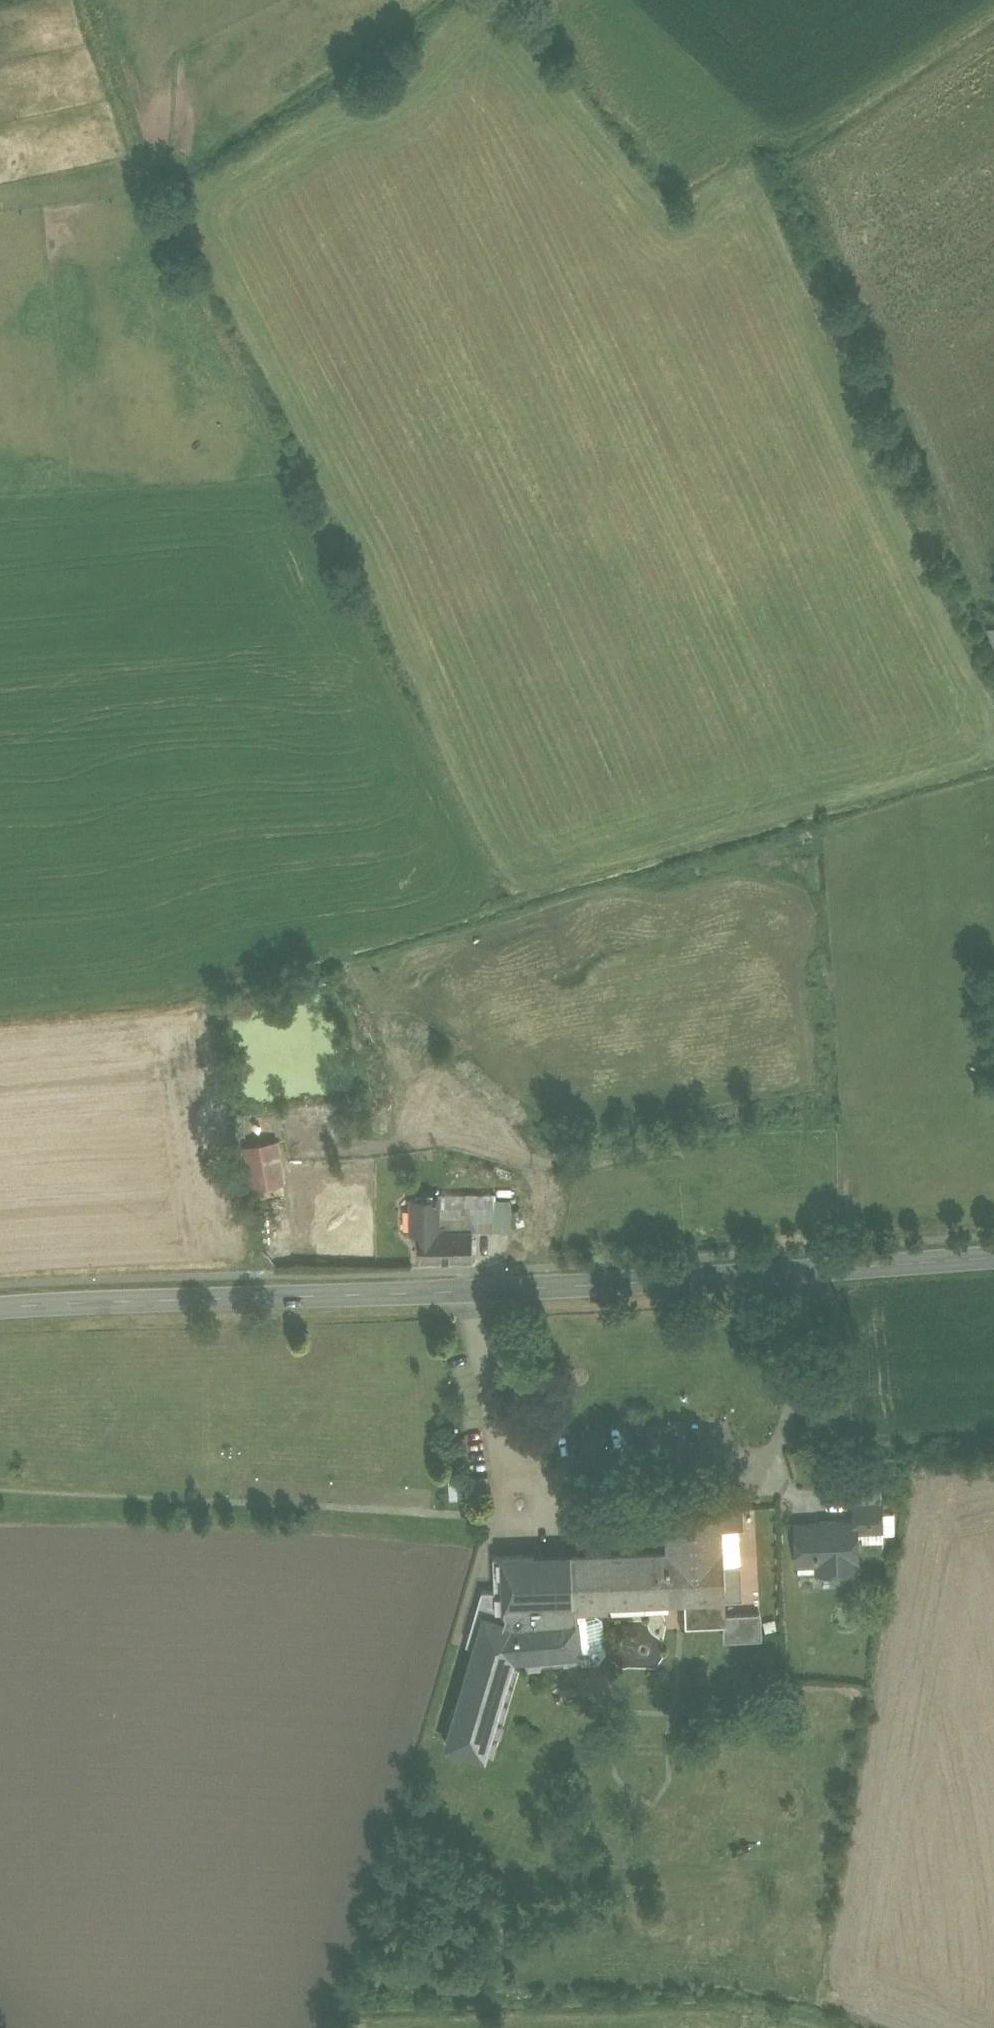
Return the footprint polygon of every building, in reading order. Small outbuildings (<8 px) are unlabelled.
[(290,1189),(282,1144),(252,1150),(259,1194),(281,1190),(290,1189)] [(444,1198),(444,1202),(445,1236),(478,1235),(513,1235),(513,1197),(497,1197),(444,1198)] [(444,1202),(415,1203),(415,1239),(415,1256),(415,1266),(478,1266),(478,1235),(445,1236),(444,1202)] [(496,1501),(493,1479),(467,1481),(470,1504),(472,1504),(496,1501)] [(856,1519),(864,1518),(864,1537),(902,1536),(901,1517),(887,1517),(886,1491),(855,1492),(856,1519)] [(667,1554),(577,1558),(579,1618),(597,1617),(685,1614),(686,1631),(726,1629),(727,1645),(763,1643),(762,1618),(730,1620),(729,1605),(743,1605),(742,1571),(726,1572),(725,1534),(724,1513),(724,1511),(665,1513),(667,1554)] [(724,1513),(725,1534),(746,1534),(745,1513),(724,1513)] [(856,1519),(800,1521),(801,1566),(821,1565),(822,1575),(866,1573),(864,1537),(864,1518),(856,1519)] [(579,1618),(577,1558),(497,1563),(499,1618),(486,1616),(446,1753),(488,1764),(518,1666),(582,1659),(583,1665),(598,1663),(607,1655),(604,1622),(597,1617),(579,1618)]
